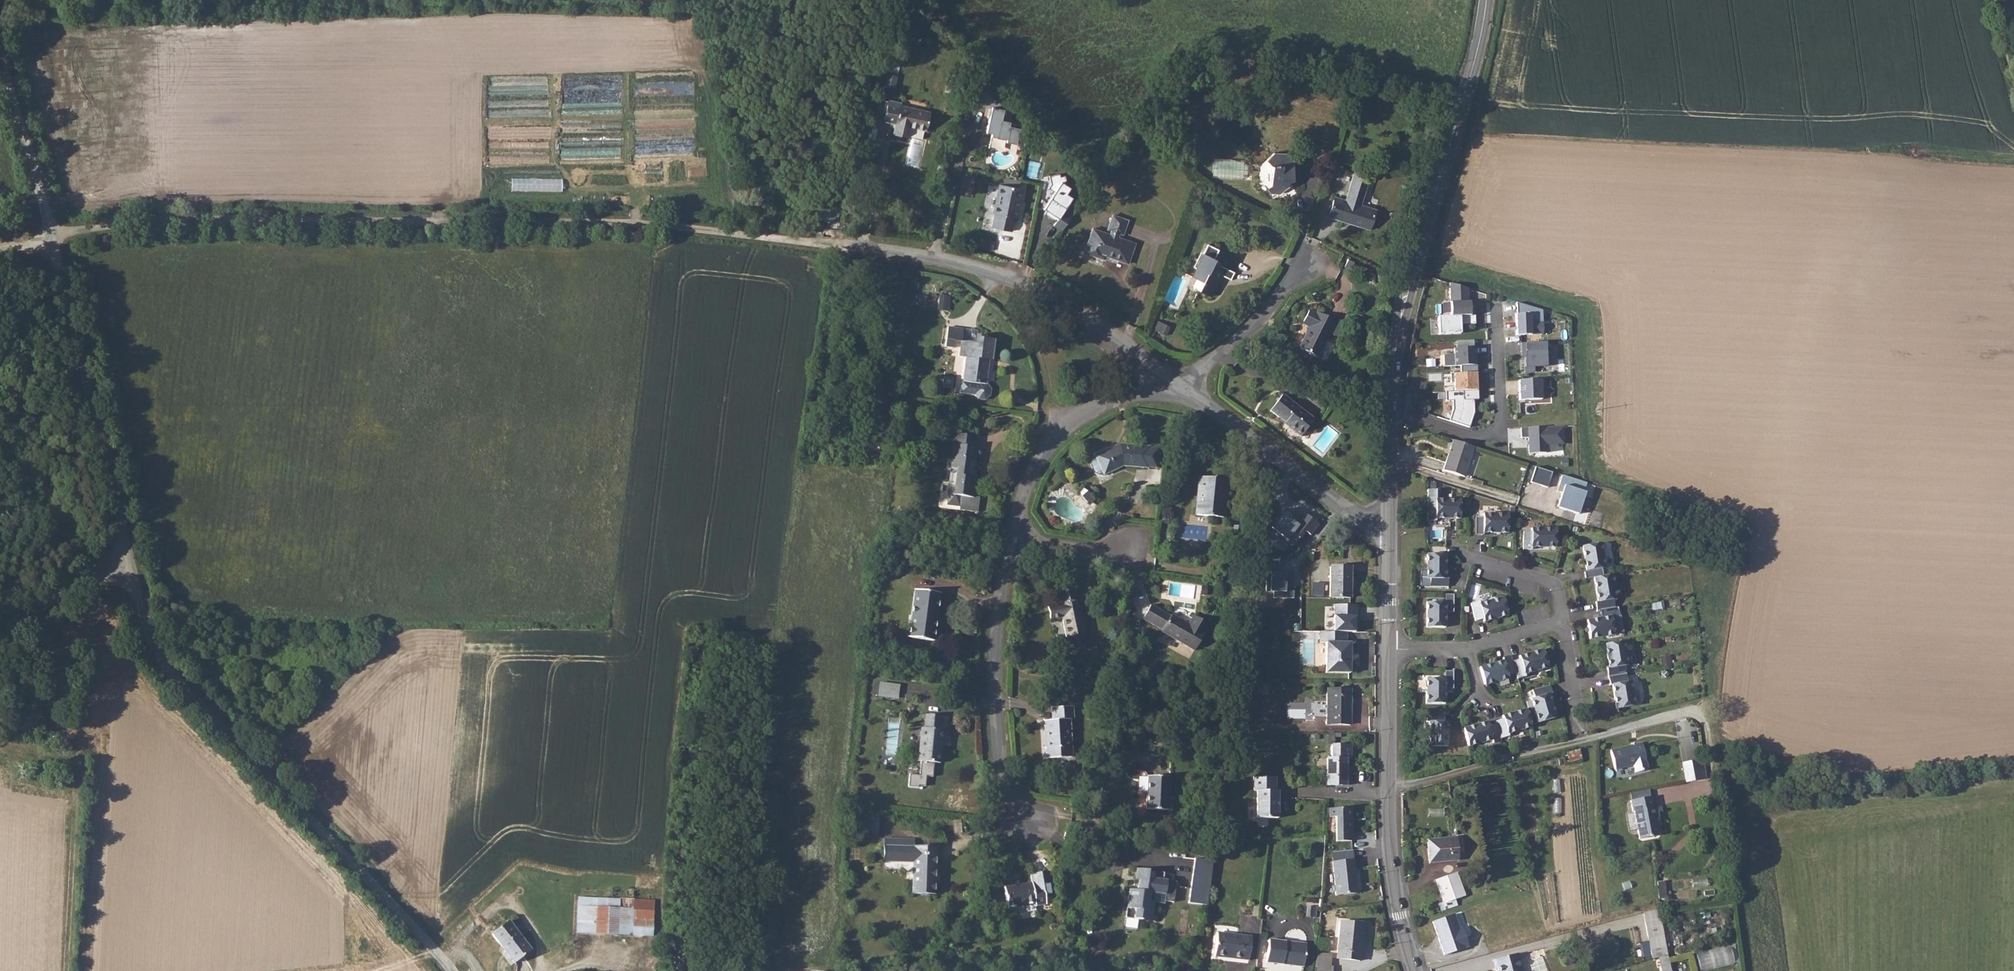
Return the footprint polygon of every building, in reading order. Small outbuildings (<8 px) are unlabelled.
[(986,92),(976,96),(981,107),(991,103),(986,92)] [(900,103),(888,101),(884,121),(895,123),(893,134),(906,137),(909,126),(925,130),(929,112),(900,106),(900,103)] [(993,105),(985,133),(1016,141),(1021,124),(1002,119),(1005,109),(993,105)] [(1004,119),(1011,121),(1013,111),(1006,109),(1004,119)] [(1272,153),(1265,160),(1270,165),(1269,186),(1287,186),(1287,179),(1290,180),(1291,161),(1284,153),(1272,153)] [(1367,177),(1353,173),(1344,201),(1333,198),(1327,217),(1368,229),(1374,211),(1358,206),(1367,177)] [(1017,189),(1002,185),(999,184),(993,214),(994,214),(991,228),(1010,232),(1012,218),(1014,218),(1020,189),(1017,189)] [(1043,210),(1058,220),(1055,224),(1063,230),(1072,216),(1064,210),(1074,193),(1059,184),(1043,210)] [(1091,229),(1083,253),(1100,259),(1102,251),(1106,252),(1105,256),(1127,264),(1134,244),(1116,238),(1118,233),(1122,235),(1126,221),(1111,216),(1106,230),(1110,231),(1109,235),(1091,229)] [(1198,270),(1193,279),(1201,283),(1197,291),(1209,297),(1219,275),(1229,280),(1233,273),(1217,265),(1218,262),(1213,260),(1217,250),(1206,245),(1199,261),(1196,260),(1192,268),(1195,269),(1198,270)] [(1467,289),(1455,286),(1456,317),(1473,316),(1473,302),(1465,303),(1465,298),(1467,298),(1467,289)] [(939,309),(948,310),(949,297),(940,296),(939,309)] [(1514,316),(1515,336),(1542,335),(1541,311),(1515,304),(1516,316),(1514,316)] [(1307,312),(1301,324),(1308,328),(1297,349),(1316,359),(1329,333),(1334,323),(1315,313),(1314,315),(1307,312)] [(1444,335),(1459,334),(1459,325),(1474,325),(1473,316),(1456,317),(1443,317),(1444,335)] [(1151,329),(1148,336),(1151,338),(1154,331),(1158,332),(1162,323),(1153,320),(1149,329),(1151,329)] [(947,328),(944,348),(952,349),(953,341),(961,342),(962,329),(947,328)] [(961,342),(959,357),(965,358),(962,382),(985,384),(988,361),(991,361),(992,351),(993,341),(984,339),(984,337),(975,336),(974,343),(974,345),(969,345),(969,343),(961,342)] [(1472,349),(1472,341),(1456,342),(1456,349),(1453,349),(1453,367),(1459,367),(1474,366),(1474,356),(1475,356),(1475,348),(1472,349)] [(1532,343),(1521,344),(1522,359),(1523,359),(1523,358),(1525,358),(1525,352),(1533,352),(1532,343)] [(1523,359),(1524,373),(1533,373),(1533,365),(1551,364),(1550,351),(1545,351),(1544,343),(1532,343),(1533,352),(1525,352),(1525,358),(1523,358),(1523,359)] [(1474,366),(1459,367),(1459,374),(1449,375),(1449,383),(1455,383),(1455,392),(1475,391),(1475,376),(1476,376),(1476,366),(1474,366)] [(1517,381),(1518,401),(1540,400),(1540,380),(1517,381)] [(1477,391),(1444,392),(1444,402),(1451,401),(1451,410),(1448,421),(1468,428),(1473,413),(1472,400),(1477,400),(1477,391)] [(1269,412),(1276,417),(1278,415),(1289,423),(1286,427),(1299,437),(1313,419),(1281,395),(1269,412)] [(1528,445),(1528,454),(1546,453),(1545,445),(1563,444),(1562,427),(1519,429),(1520,439),(1527,438),(1530,443),(1528,445)] [(1472,448),(1451,441),(1441,471),(1462,478),(1472,448)] [(971,447),(953,445),(947,494),(971,498),(973,478),(971,478),(968,478),(968,472),(971,472),(973,459),(972,459),(973,447),(971,447)] [(1094,456),(1095,457),(1102,473),(1103,474),(1121,465),(1144,467),(1145,467),(1146,448),(1146,447),(1118,445),(1094,456)] [(1533,467),(1528,482),(1545,488),(1550,473),(1533,467)] [(1584,484),(1559,476),(1556,486),(1559,487),(1557,493),(1560,494),(1555,508),(1577,515),(1583,493),(1581,493),(1584,484)] [(1195,503),(1194,515),(1220,518),(1222,518),(1226,480),(1202,478),(1199,503),(1195,503)] [(1433,491),(1425,491),(1425,521),(1434,521),(1434,519),(1458,519),(1458,500),(1433,500),(1433,491)] [(1086,492),(1080,497),(1087,504),(1092,499),(1086,492)] [(1593,510),(1590,526),(1602,528),(1604,512),(1593,510)] [(1481,518),(1473,518),(1473,536),(1481,536),(1482,533),(1506,533),(1506,515),(1481,515),(1481,518)] [(1521,532),(1521,550),(1529,550),(1529,548),(1554,548),(1554,529),(1529,529),(1529,532),(1521,532)] [(1245,541),(1235,541),(1235,549),(1246,549),(1247,541),(1245,541)] [(1582,571),(1583,580),(1592,578),(1601,577),(1600,569),(1603,568),(1599,544),(1580,547),(1584,571),(1582,571)] [(1428,587),(1446,587),(1446,579),(1444,579),(1444,554),(1425,554),(1425,579),(1428,579),(1428,587)] [(1349,567),(1328,567),(1328,599),(1349,599),(1349,567)] [(1601,577),(1592,578),(1596,602),(1593,603),(1595,611),(1598,611),(1613,608),(1611,600),(1614,600),(1610,575),(1601,577)] [(913,591),(910,617),(914,618),(911,639),(933,641),(939,594),(913,591)] [(1451,595),(1443,595),(1443,603),(1425,603),(1425,628),(1443,628),(1443,612),(1451,613),(1451,595)] [(1506,616),(1501,598),(1477,604),(1477,602),(1468,604),(1473,622),(1481,619),(1482,623),(1506,616)] [(1076,601),(1059,604),(1046,607),(1049,621),(1060,618),(1065,638),(1066,638),(1069,650),(1086,646),(1083,634),(1085,634),(1078,600),(1076,601)] [(1160,633),(1193,651),(1203,634),(1202,634),(1207,625),(1192,617),(1187,626),(1170,615),(1169,618),(1149,607),(1141,619),(1161,631),(1160,633)] [(1613,608),(1598,611),(1599,618),(1585,621),(1588,640),(1612,635),(1609,617),(1617,616),(1616,608),(1613,608)] [(1345,645),(1345,634),(1318,634),(1318,645),(1324,645),(1324,675),(1349,675),(1349,662),(1347,662),(1347,657),(1349,657),(1349,644),(1345,645)] [(1626,666),(1621,641),(1603,645),(1607,669),(1605,669),(1606,678),(1624,674),(1622,667),(1626,666)] [(1522,674),(1546,668),(1541,650),(1517,657),(1518,660),(1510,662),(1513,674),(1515,679),(1523,677),(1522,674)] [(1510,662),(1508,656),(1500,659),(1501,661),(1477,668),(1483,686),(1507,679),(1506,676),(1513,674),(1510,662)] [(1451,671),(1442,672),(1442,679),(1424,679),(1424,704),(1443,704),(1443,689),(1451,689),(1451,671)] [(1624,674),(1606,678),(1608,686),(1610,686),(1614,709),(1632,706),(1628,682),(1625,682),(1624,674)] [(880,682),(879,695),(899,697),(900,683),(880,682)] [(1550,694),(1547,686),(1530,690),(1532,698),(1529,699),(1536,723),(1554,718),(1547,694),(1550,694)] [(1325,690),(1325,725),(1349,725),(1349,691),(1325,690)] [(1046,747),(1044,747),(1045,759),(1070,758),(1068,720),(1072,720),(1071,707),(1050,708),(1051,721),(1045,721),(1046,747)] [(1524,709),(1500,716),(1501,719),(1493,721),(1494,724),(1498,739),(1506,737),(1505,734),(1529,727),(1524,709)] [(1442,714),(1424,714),(1424,722),(1426,722),(1426,747),(1445,747),(1445,722),(1442,722),(1442,714)] [(917,761),(939,763),(942,730),(939,730),(940,716),(925,715),(924,729),(920,728),(917,761)] [(1498,739),(1494,724),(1486,726),(1485,722),(1461,729),(1466,747),(1490,740),(1491,744),(1499,741),(1498,739)] [(1638,743),(1607,750),(1611,769),(1630,765),(1632,772),(1644,770),(1638,743)] [(1325,786),(1345,786),(1345,760),(1349,760),(1350,746),(1331,745),(1331,759),(1325,759),(1325,786)] [(1698,761),(1683,763),(1686,783),(1701,780),(1698,761)] [(1145,777),(1144,809),(1167,810),(1168,778),(1145,777)] [(1254,818),(1276,818),(1276,806),(1274,806),(1274,803),(1276,803),(1276,791),(1273,791),(1274,778),(1251,777),(1251,792),(1254,792),(1254,818)] [(1651,797),(1630,800),(1632,812),(1633,811),(1638,839),(1656,836),(1657,833),(1656,827),(1654,825),(1651,808),(1653,808),(1651,797)] [(1349,809),(1328,810),(1329,819),(1335,819),(1336,843),(1351,842),(1349,809)] [(1430,809),(1430,823),(1445,822),(1445,809),(1430,809)] [(1429,862),(1458,860),(1456,837),(1427,839),(1429,862)] [(883,839),(882,861),(912,862),(911,894),(934,895),(936,847),(913,846),(913,839),(883,839)] [(1209,904),(1213,860),(1194,858),(1190,902),(1209,904)] [(1351,860),(1331,862),(1334,896),(1355,894),(1351,860)] [(1128,890),(1125,909),(1133,910),(1131,920),(1149,922),(1150,916),(1152,902),(1147,901),(1148,894),(1163,895),(1165,881),(1161,880),(1162,873),(1152,871),(1152,874),(1146,874),(1147,871),(1134,869),(1133,881),(1137,881),(1136,891),(1128,890)] [(1438,903),(1441,911),(1451,907),(1453,905),(1453,903),(1452,900),(1464,895),(1456,872),(1435,879),(1443,902),(1438,903)] [(1663,881),(1656,882),(1658,898),(1665,897),(1663,881)] [(1031,884),(1003,888),(1006,909),(1034,905),(1034,906),(1045,904),(1044,898),(1051,897),(1049,885),(1042,886),(1031,888),(1031,884)] [(577,933),(654,936),(656,899),(578,896),(577,933)] [(1659,908),(1644,912),(1652,958),(1659,956),(1667,954),(1659,908)] [(1461,912),(1432,922),(1444,956),(1468,948),(1465,938),(1472,935),(1468,923),(1465,923),(1461,912)] [(510,919),(494,932),(515,958),(531,947),(510,919)] [(1338,922),(1335,959),(1359,961),(1362,925),(1338,922)] [(1216,934),(1213,957),(1247,961),(1250,937),(1216,934)] [(1267,941),(1264,963),(1281,965),(1281,963),(1289,963),(1289,966),(1302,967),(1304,945),(1267,941)] [(1701,970),(1703,970),(1736,964),(1731,945),(1697,953),(1701,970)] [(1493,959),(1495,968),(1497,967),(1498,970),(1522,970),(1517,953),(1493,959)] [(1315,970),(1331,970),(1331,968),(1329,968),(1330,956),(1315,954),(1314,969),(1315,970)] [(1659,956),(1661,966),(1662,970),(1671,970),(1667,954),(1659,956)]
